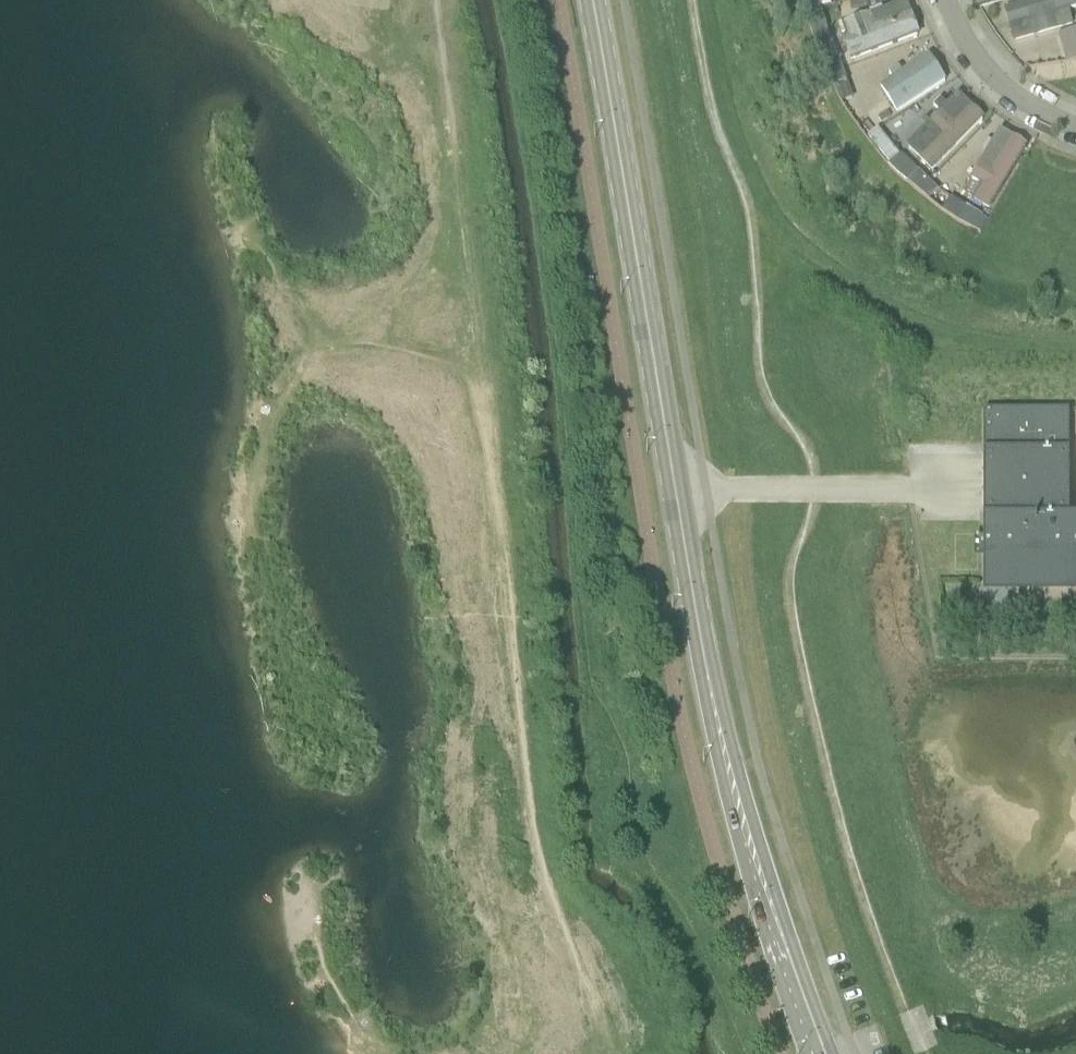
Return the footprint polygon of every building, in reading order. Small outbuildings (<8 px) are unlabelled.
[(816,0),(802,0),(804,10),(818,6),(816,0)] [(836,22),(848,59),(918,36),(907,0),(904,0),(836,22)] [(1003,8),(1013,41),(1073,24),(1068,8),(1075,6),(1075,0),(1032,0),(1003,8)] [(879,81),(895,108),(943,78),(927,52),(879,81)] [(838,56),(823,62),(829,74),(842,69),(838,56)] [(842,69),(829,74),(834,86),(847,82),(842,69)] [(930,169),(982,116),(957,91),(904,144),(930,169)] [(890,164),(900,156),(878,128),(868,136),(890,164)] [(976,162),(968,173),(982,182),(971,198),(987,208),(1028,145),(1011,135),(989,170),(976,162)] [(907,183),(917,192),(928,181),(918,172),(907,183)] [(928,181),(917,192),(928,201),(937,190),(928,181)] [(942,211),(959,222),(980,234),(988,221),(951,199),(942,211)] [(1012,582),(1075,582),(1075,518),(1071,518),(1070,410),(984,410),(984,582),(1012,582)]
